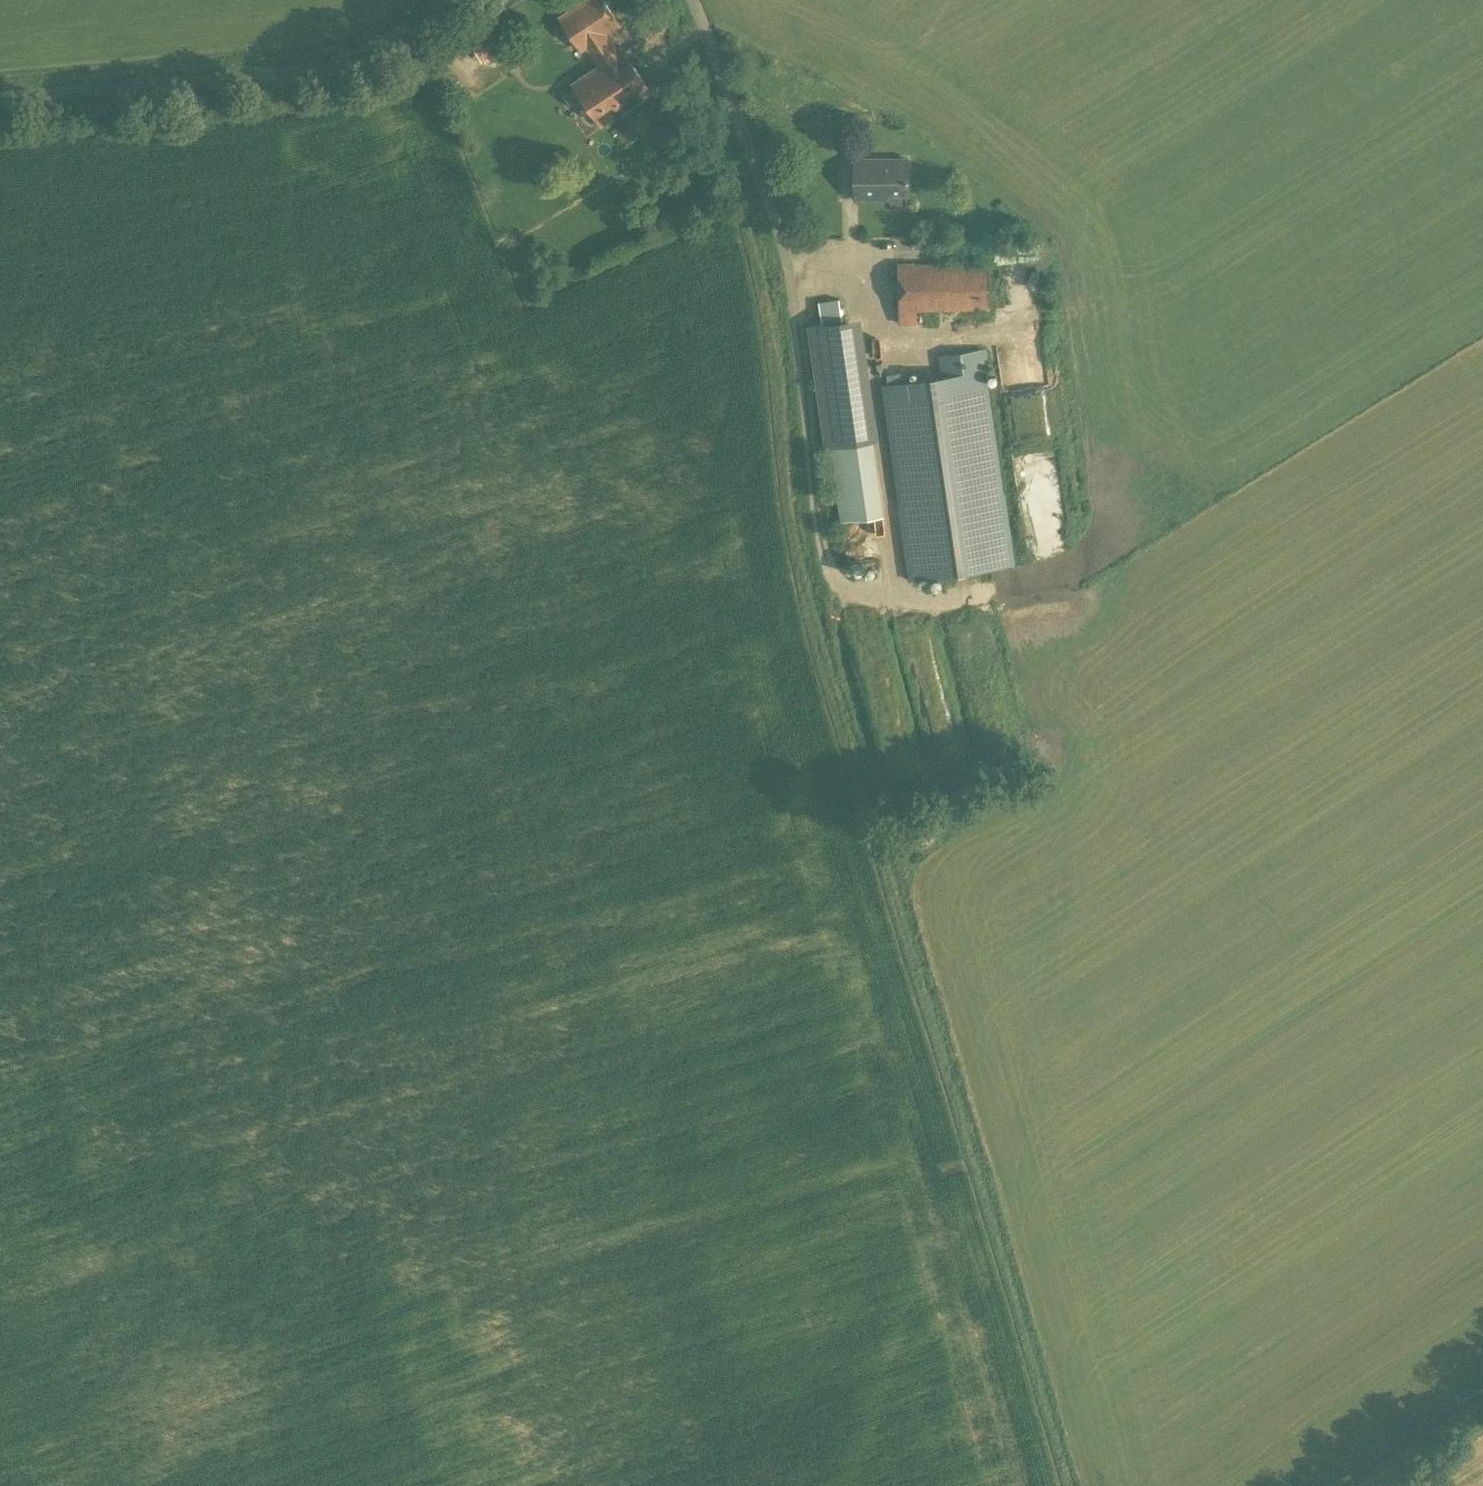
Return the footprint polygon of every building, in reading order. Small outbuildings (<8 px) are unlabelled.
[(618,52),(606,34),(620,25),(603,0),(586,0),(560,18),(582,50),(592,43),(604,62),(573,83),(602,126),(651,92),(622,50),(618,52)] [(472,44),(484,62),(504,47),(492,30),(472,44)] [(881,193),(908,192),(908,160),(854,160),(855,198),(881,198),(881,193)] [(917,324),(917,311),(990,310),(989,262),(899,263),(899,324),(917,324)] [(824,419),(865,413),(853,318),(811,323),(824,419)] [(908,581),(1015,565),(983,349),(938,355),(942,376),(881,385),(908,581)] [(842,523),(888,516),(877,439),(831,445),(842,523)]
